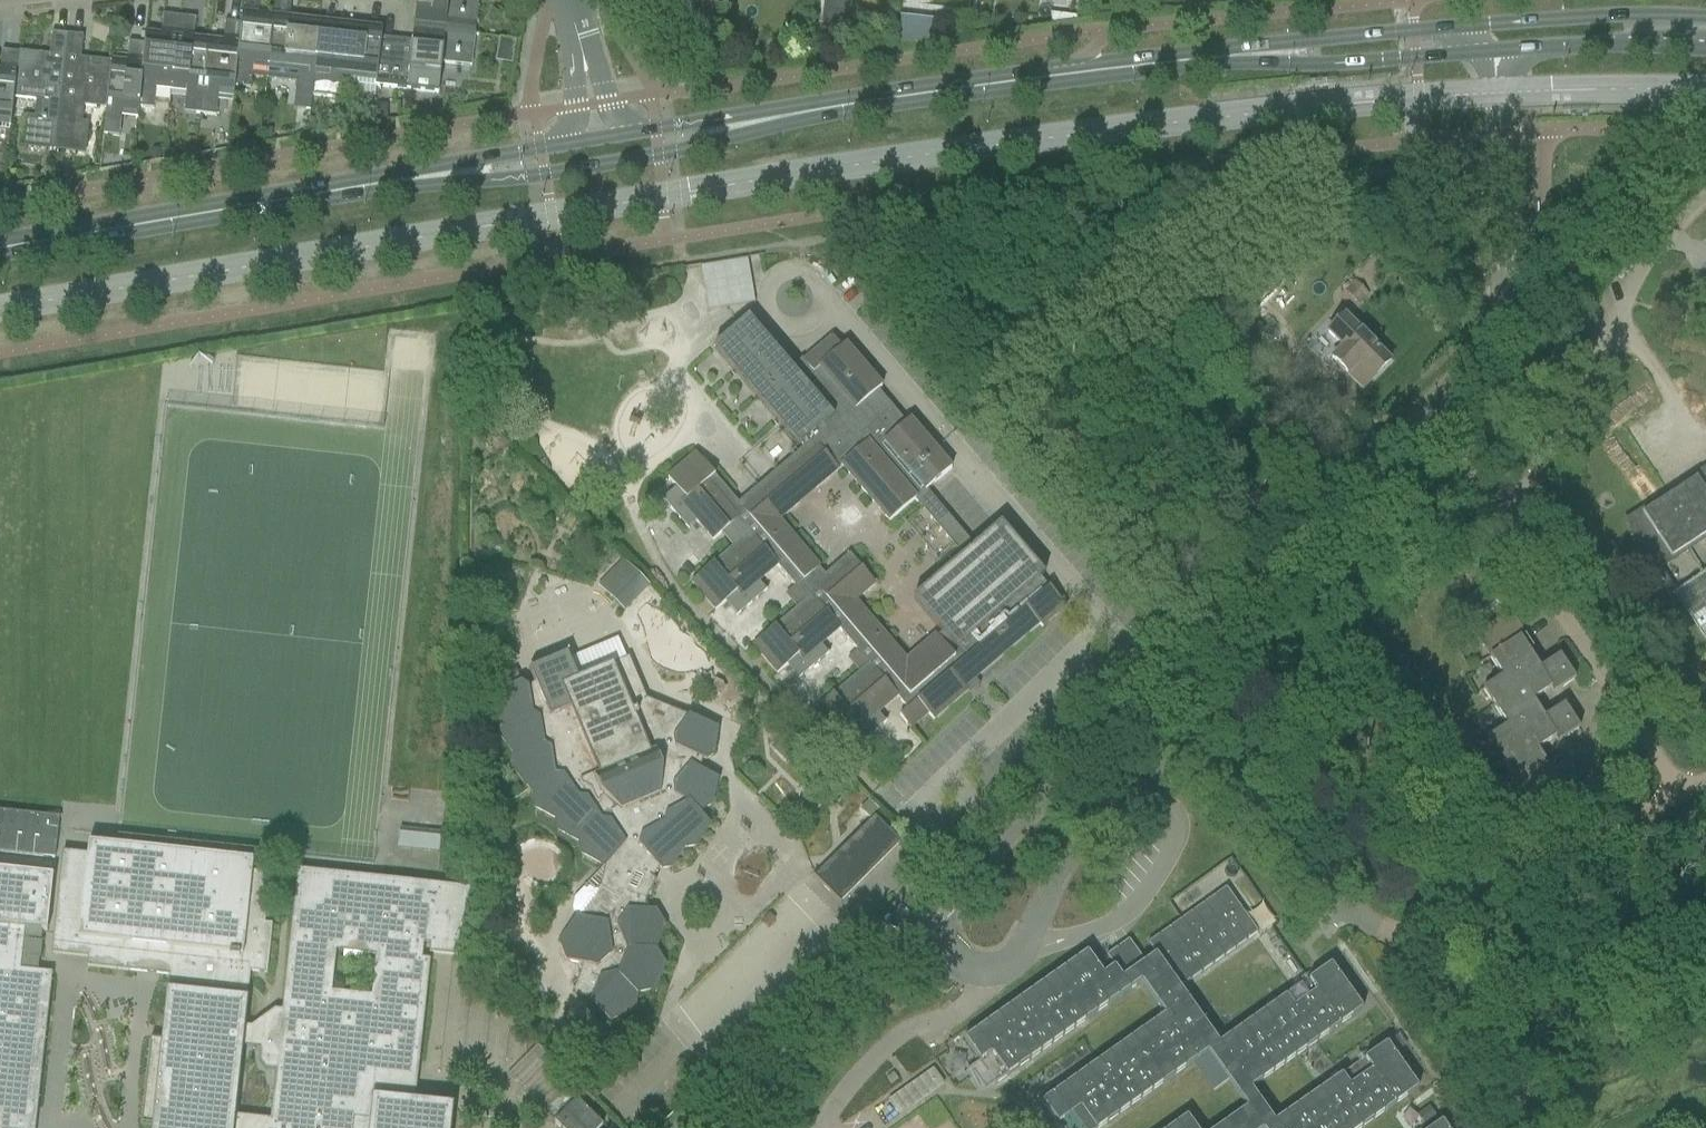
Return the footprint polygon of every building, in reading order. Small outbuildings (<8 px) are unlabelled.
[(413,27),(475,34),(479,3),(454,0),(416,0),(416,6),(413,27)] [(241,24),(235,87),(250,89),(251,76),(265,77),(265,79),(267,79),(267,77),(268,77),(274,21),(275,15),(275,12),(274,12),(273,15),(244,11),(245,8),(243,8),(243,12),(241,24)] [(161,33),(146,31),(144,45),(138,108),(154,110),(156,90),(171,92),(179,16),(164,14),(161,33)] [(274,21),(268,77),(274,78),(274,79),(275,79),(276,78),(289,79),(288,81),(290,81),(290,79),(297,80),(293,109),(310,111),(311,95),(314,76),(315,76),(321,21),(275,15),(274,21)] [(1076,17),(1051,15),(1053,26),(1076,23),(1076,17)] [(179,17),(171,92),(186,93),(183,113),(199,115),(208,40),(207,40),(193,39),(196,19),(179,17)] [(899,19),(895,50),(929,45),(932,23),(899,19)] [(314,76),(311,95),(343,99),(344,89),(345,79),(334,78),(336,67),(378,72),(382,38),(383,28),(321,21),(315,76),(314,76)] [(208,40),(199,115),(210,116),(216,117),(216,116),(218,97),(233,99),(235,87),(241,24),(225,22),(223,42),(209,40),(208,40)] [(412,41),(382,38),(378,72),(376,86),(438,93),(442,63),(472,66),(475,34),(413,27),(412,41)] [(19,54),(14,98),(36,101),(35,116),(34,117),(28,116),(24,148),(55,152),(59,116),(68,35),(52,33),(49,63),(42,62),(43,55),(20,52),(19,54)] [(59,116),(55,152),(85,155),(89,123),(82,123),(83,116),(84,106),(106,109),(111,63),(87,60),(80,59),(83,37),(68,35),(59,116)] [(105,116),(103,135),(106,135),(120,137),(120,131),(122,118),(137,120),(138,108),(144,45),(129,43),(127,62),(113,61),(112,61),(111,63),(106,109),(105,116)] [(11,127),(12,116),(14,98),(19,54),(3,52),(1,71),(0,71),(0,126),(11,127)] [(376,86),(378,72),(347,69),(345,79),(344,89),(376,93),(376,86)] [(374,104),(374,120),(387,120),(388,104),(374,104)] [(262,128),(261,139),(272,140),(273,130),(262,128)] [(152,149),(151,160),(161,162),(162,151),(152,149)] [(747,260),(700,267),(708,311),(754,303),(747,260)] [(1270,271),(1243,299),(1262,318),(1289,289),(1270,271)] [(1354,281),(1344,291),(1358,305),(1368,295),(1354,281)] [(1357,365),(1372,379),(1389,361),(1343,317),(1326,335),(1341,349),(1331,360),(1347,375),(1357,365)] [(713,348),(798,448),(801,446),(803,448),(738,503),(696,454),(667,478),(675,487),(662,499),(688,530),(698,522),(713,541),(729,527),(740,540),(691,582),(715,610),(724,602),(736,616),(767,590),(759,581),(776,566),(795,587),(786,594),(797,608),(753,645),(777,674),(786,666),(798,680),(829,653),(821,644),(839,629),(857,651),(849,658),(860,671),(811,713),(835,741),(844,734),(856,747),(887,721),(879,712),(896,697),(907,709),(899,715),(910,728),(927,713),(933,720),(967,691),(964,687),(1039,624),(1041,627),(1065,607),(1049,588),(1047,590),(1039,580),(1044,576),(1000,525),(974,547),(926,491),(951,470),(909,421),(906,423),(878,391),(881,388),(845,345),(841,348),(832,338),(803,363),(806,367),(796,375),(748,318),(713,348)] [(1670,496),(1629,523),(1658,567),(1705,535),(1705,467),(1679,484),(1682,488),(1670,496)] [(629,568),(605,593),(624,611),(648,586),(629,568)] [(1673,594),(1705,644),(1705,643),(1705,572),(1673,594)] [(1510,612),(1475,635),(1502,677),(1483,689),(1507,726),(1487,739),(1511,775),(1492,788),(1503,805),(1498,808),(1510,826),(1532,812),(1529,807),(1560,787),(1563,792),(1583,779),(1585,782),(1586,782),(1568,754),(1549,767),(1537,750),(1556,737),(1559,742),(1578,730),(1581,733),(1582,733),(1564,705),(1544,718),(1533,700),(1551,688),(1554,693),(1574,680),(1577,684),(1578,683),(1560,656),(1540,669),(1528,651),(1533,648),(1525,634),(1503,649),(1500,645),(1522,631),(1510,612)] [(618,634),(567,656),(577,680),(628,658),(618,634)] [(613,1025),(638,1014),(641,997),(658,993),(667,967),(657,953),(666,929),(655,913),(645,913),(645,902),(648,903),(657,883),(652,874),(658,868),(661,871),(671,869),(684,849),(686,849),(695,848),(710,825),(699,813),(711,806),(717,779),(699,769),(703,759),(706,760),(713,756),(717,729),(646,700),(628,658),(577,680),(567,656),(530,671),(536,686),(530,688),(522,682),(489,695),(487,705),(502,725),(500,726),(499,735),(514,755),(512,756),(510,766),(534,796),(532,798),(534,807),(556,819),(555,821),(558,830),(580,842),(579,844),(581,853),(605,866),(575,899),(573,909),(578,917),(560,941),(568,961),(582,964),(580,973),(579,973),(578,975),(579,976),(572,994),(590,1002),(613,1025)] [(712,685),(710,690),(714,695),(720,691),(719,685),(712,685)] [(880,773),(872,780),(878,786),(886,779),(880,773)] [(56,860),(60,820),(0,813),(0,854),(56,860)] [(815,876),(814,877),(840,905),(841,904),(839,902),(900,843),(877,819),(816,877),(815,876)] [(399,829),(397,849),(438,853),(440,833),(399,829)] [(161,1040),(150,1039),(141,1123),(152,1125),(152,1127),(450,1127),(453,1106),(415,1102),(430,960),(422,959),(424,944),(431,945),(430,953),(464,957),(472,888),(298,870),(282,1012),(276,1011),(252,1028),(245,1027),(248,999),(246,999),(249,971),(267,973),(272,925),(264,924),(270,874),(252,873),(254,861),(89,843),(87,854),(62,852),(52,953),(88,957),(87,966),(168,975),(161,1040)] [(0,870),(0,1127),(36,1127),(52,973),(37,971),(41,932),(47,932),(53,876),(0,870)] [(964,1040),(995,1084),(1141,982),(1165,1016),(1042,1102),(1060,1127),(1100,1127),(1208,1052),(1247,1108),(1219,1127),(1362,1127),(1418,1089),(1386,1044),(1274,1123),(1250,1089),(1362,1010),(1330,966),(1218,1045),(1179,988),(1257,933),(1226,889),(1148,944),(1155,955),(1144,963),(1128,940),(1106,956),(1114,968),(1103,975),(1087,953),(964,1040)] [(769,914),(761,922),(767,928),(775,920),(769,914)] [(892,1094),(901,1112),(950,1088),(942,1070),(892,1094)] [(559,1127),(601,1127),(603,1127),(578,1102),(586,1093),(571,1077),(566,1072),(562,1077),(565,1081),(559,1087),(574,1103),(555,1123),(559,1127)] [(1428,1107),(1416,1115),(1425,1127),(1437,1119),(1428,1107)] [(1186,1117),(1171,1127),(1194,1127),(1186,1117)]
